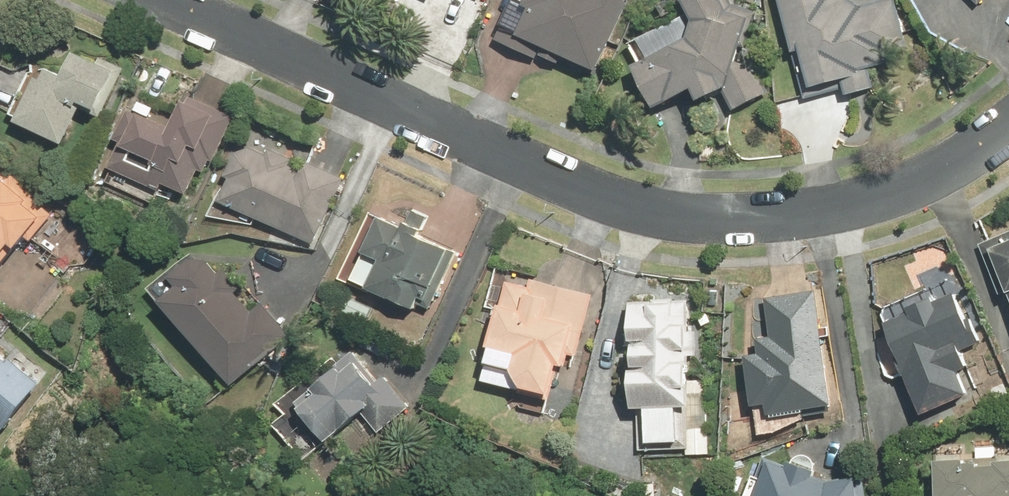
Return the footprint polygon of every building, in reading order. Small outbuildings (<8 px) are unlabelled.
[(516,35),(596,70),(628,0),(531,0),(516,35)] [(633,67),(654,108),(692,89),(699,104),(723,92),(734,112),(771,93),(747,45),(758,12),(735,5),(732,0),(681,0),(699,34),(633,67)] [(808,98),(873,82),(869,65),(910,55),(897,0),(895,0),(862,8),(849,0),(785,0),(808,98)] [(40,63),(14,121),(65,143),(82,106),(104,116),(125,67),(76,45),(63,74),(40,63)] [(170,126),(133,109),(102,175),(154,198),(161,182),(194,197),(231,115),(185,95),(170,126)] [(345,178),(246,135),(218,200),(316,243),(345,178)] [(54,207),(0,165),(0,275),(54,207)] [(381,217),(354,278),(428,310),(455,249),(421,234),(429,216),(410,208),(402,226),(381,217)] [(986,240),(1008,296),(1008,231),(986,240)] [(162,297),(232,382),(291,334),(264,301),(253,311),(203,251),(171,277),(177,284),(162,297)] [(576,357),(592,294),(510,273),(492,345),(518,351),(511,378),(555,389),(564,354),(576,357)] [(885,319),(924,411),(973,391),(956,352),(982,341),(960,288),(885,319)] [(831,404),(815,289),(766,296),(772,334),(758,336),(760,352),(747,353),(754,403),(767,401),(769,413),(831,404)] [(640,406),(641,457),(712,456),(710,379),(690,379),(689,300),(630,301),(632,406),(640,406)] [(4,429),(42,381),(0,348),(0,426),(4,429)] [(354,350),(292,397),(323,438),(361,409),(378,432),(410,408),(385,374),(377,381),(354,350)] [(935,458),(937,495),(1008,495),(1008,455),(935,458)] [(769,460),(756,495),(866,495),(862,474),(828,480),(769,460)]
